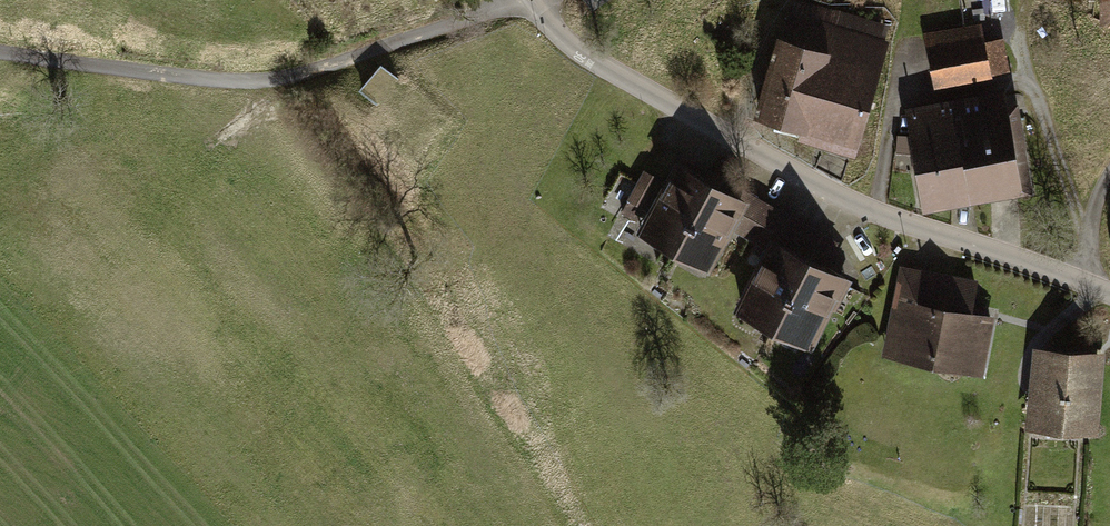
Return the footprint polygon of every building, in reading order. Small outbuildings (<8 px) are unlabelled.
[(606,0),(586,0),(593,9),(606,0)] [(880,45),(787,19),(760,113),(853,139),(880,45)] [(979,25),(929,35),(938,80),(1006,67),(1001,41),(982,44),(979,25)] [(377,68),(362,91),(376,99),(390,76),(377,68)] [(1005,96),(957,104),(972,194),(1020,186),(1005,96)] [(927,204),(972,194),(957,104),(911,111),(927,204)] [(709,187),(677,169),(645,228),(670,242),(666,250),(672,253),(709,187)] [(644,207),(652,192),(637,184),(630,199),(644,207)] [(734,201),(709,187),(672,253),(677,256),(682,248),(708,263),(728,227),(740,204),(734,201)] [(742,187),(734,201),(740,204),(728,227),(771,250),(773,246),(822,272),(838,241),(742,187)] [(822,272),(773,246),(771,250),(742,306),(768,320),(764,327),(779,335),(783,327),(809,341),(840,281),(822,272)] [(974,283),(908,270),(899,286),(891,331),(913,336),(911,351),(958,359),(957,367),(980,372),(990,318),(969,314),(974,283)] [(1094,356),(1042,352),(1037,423),(1089,427),(1094,356)]
